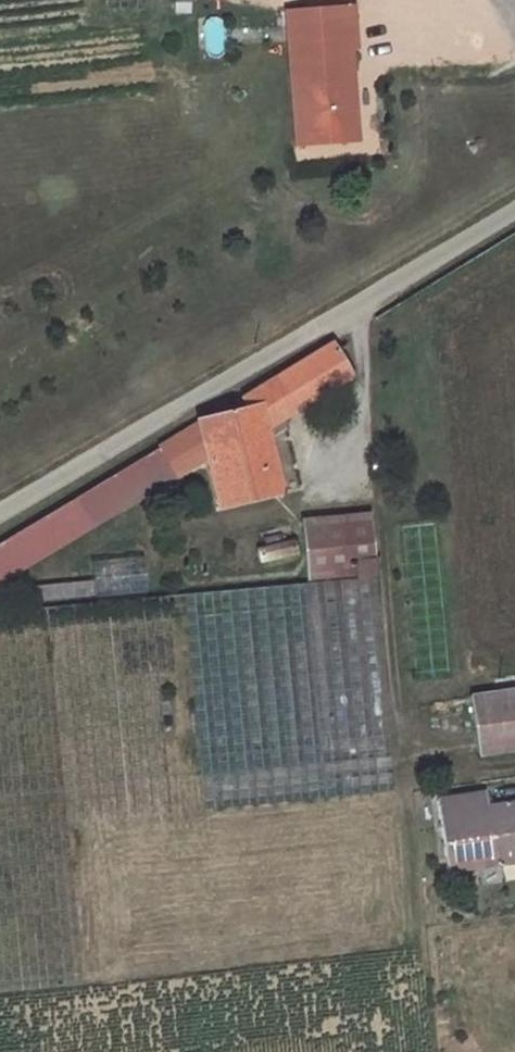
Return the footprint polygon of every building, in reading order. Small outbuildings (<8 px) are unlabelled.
[(287,11),(296,142),(356,138),(347,7),(287,11)] [(198,423),(105,479),(118,502),(114,505),(115,507),(117,510),(207,457),(220,507),(281,492),(267,436),(265,427),(278,419),(350,375),(331,344),(243,398),(248,407),(224,413),(198,423)] [(278,419),(265,427),(267,436),(283,426),(278,419)] [(0,542),(0,566),(5,574),(115,507),(114,505),(118,502),(105,479),(0,542)] [(301,519),(307,578),(355,573),(356,576),(375,574),(369,513),(301,519)] [(146,592),(142,556),(90,561),(94,597),(146,592)] [(184,593),(204,808),(395,790),(375,575),(184,593)] [(470,696),(478,754),(514,748),(514,690),(470,696)] [(486,806),(484,793),(436,800),(447,871),(514,861),(514,802),(486,806)]
